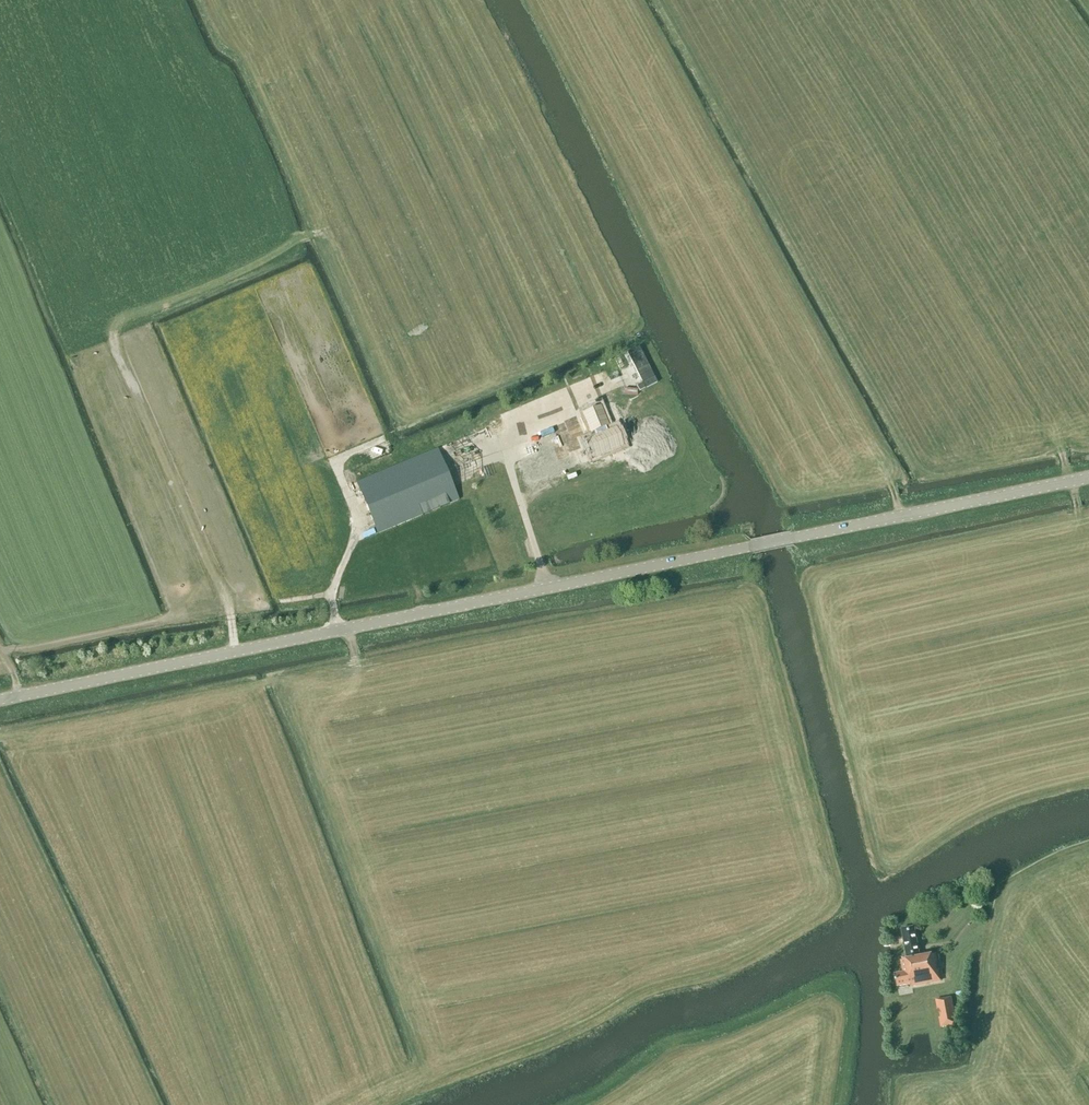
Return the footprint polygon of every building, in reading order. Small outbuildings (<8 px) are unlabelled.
[(639,347),(627,353),(642,383),(636,386),(639,392),(657,383),(639,347)] [(606,426),(598,408),(584,414),(592,432),(593,431),(596,437),(585,442),(591,455),(598,452),(599,455),(621,446),(614,430),(607,433),(605,426),(606,426)] [(390,529),(394,540),(403,537),(401,531),(414,525),(412,520),(459,500),(454,487),(480,476),(464,437),(357,483),(378,534),(390,529)] [(523,465),(526,480),(542,477),(539,462),(523,465)] [(357,524),(359,533),(371,530),(369,521),(357,524)] [(920,956),(914,927),(901,929),(907,960),(901,961),(903,972),(894,974),(897,988),(910,985),(911,987),(941,982),(939,970),(937,970),(936,963),(937,963),(935,953),(920,956)] [(952,1005),(938,1007),(941,1027),(955,1024),(952,1005)]
